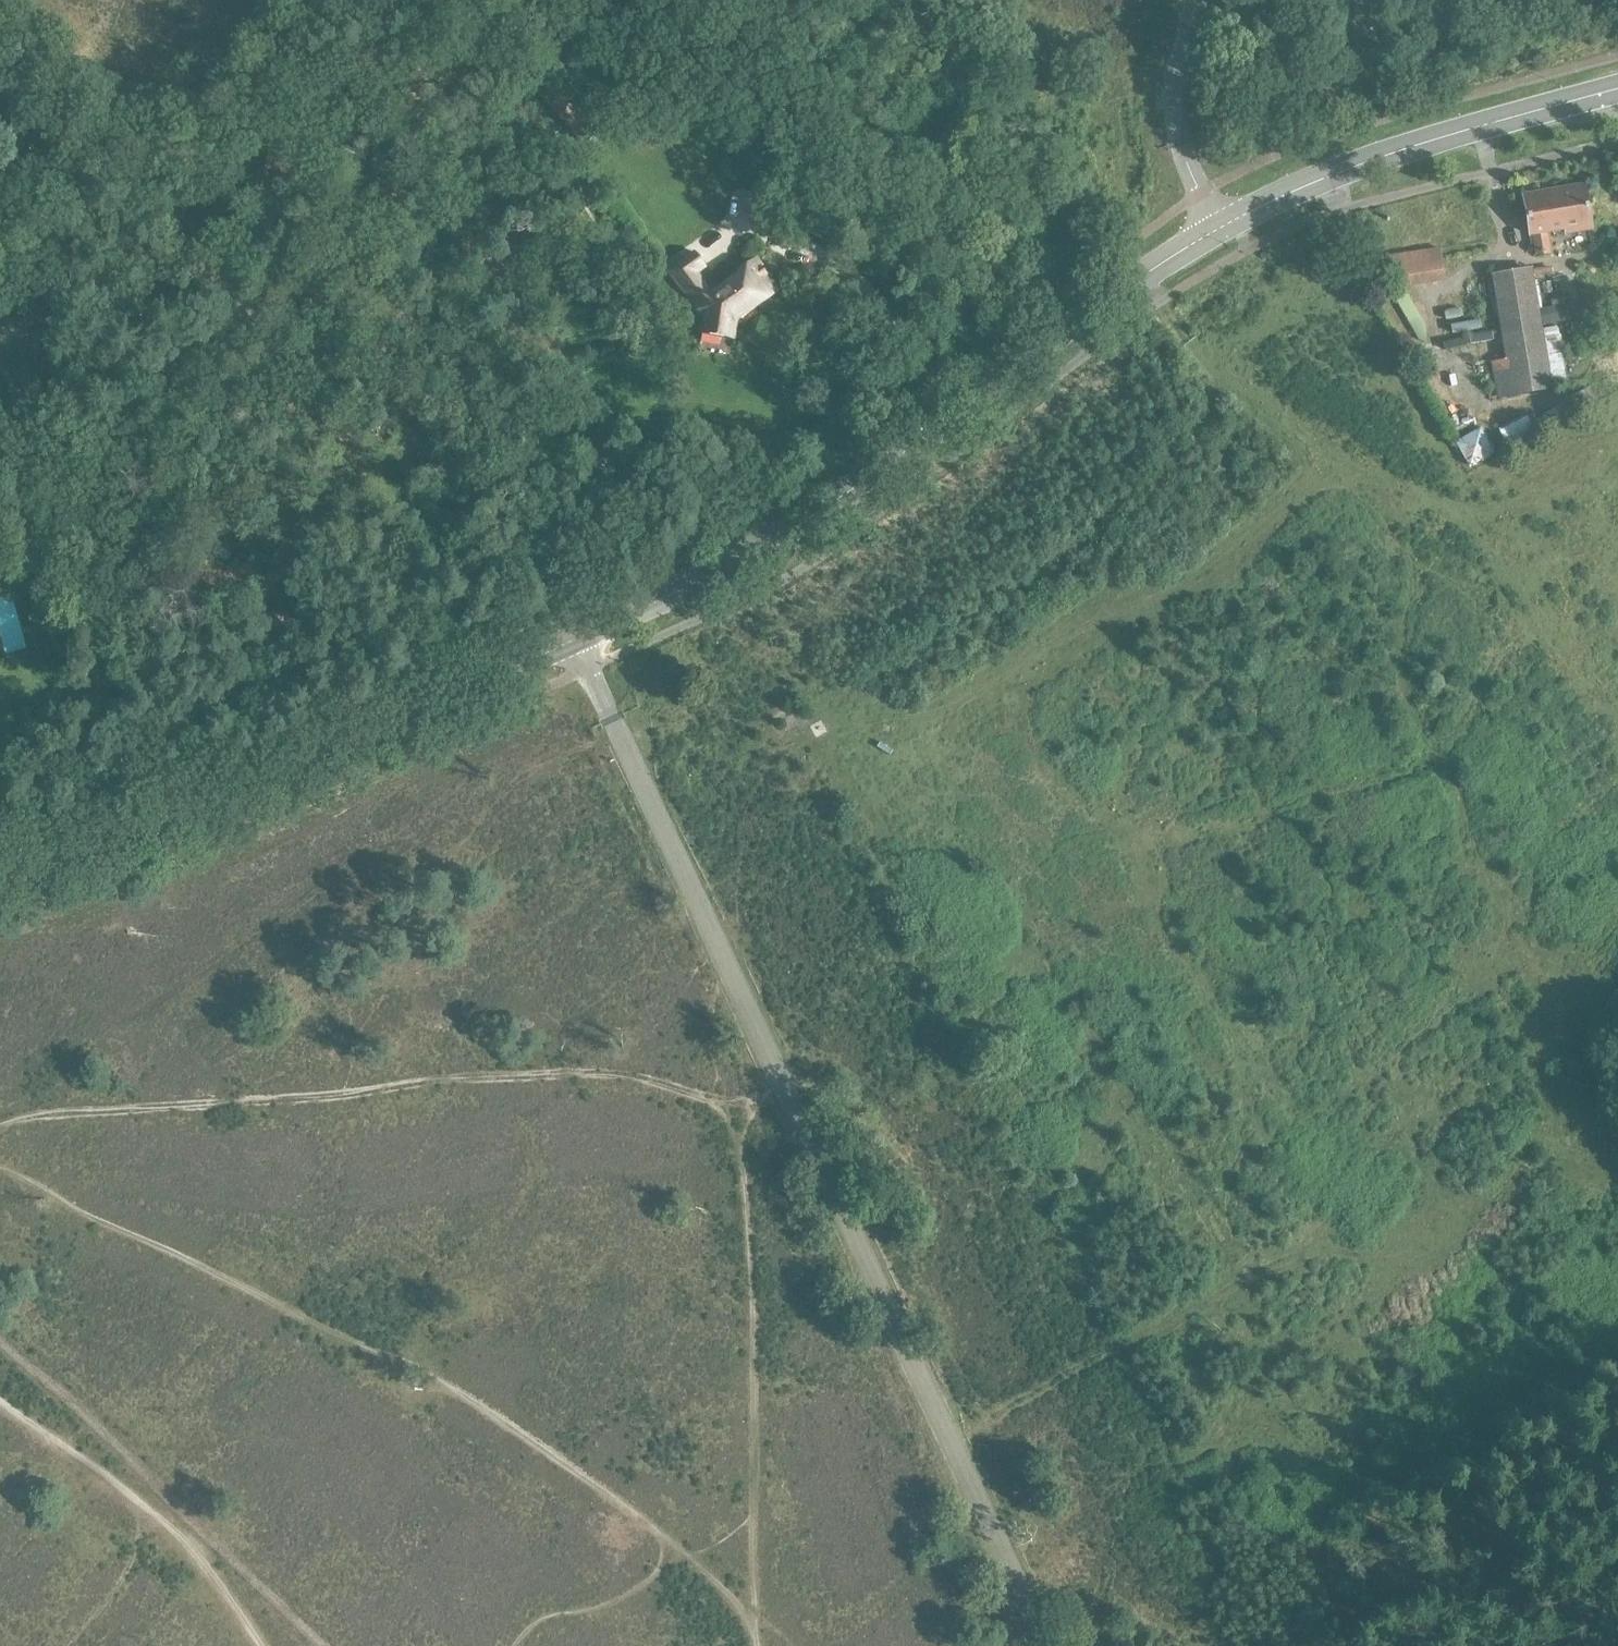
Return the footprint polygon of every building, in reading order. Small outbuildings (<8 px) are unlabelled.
[(1566,233),(1591,228),(1583,185),(1523,195),(1530,234),(1533,234),(1537,254),(1550,252),(1546,232),(1565,228),(1566,233)] [(1395,286),(1444,278),(1439,249),(1390,257),(1395,286)] [(705,266),(694,252),(668,271),(704,320),(702,333),(721,337),(722,327),(729,322),(736,324),(778,290),(765,274),(760,276),(756,271),(759,267),(753,259),(736,273),(738,275),(712,293),(696,272),(705,266)] [(1530,269),(1492,276),(1506,360),(1493,362),(1498,396),(1550,388),(1530,269)] [(1469,466),(1493,453),(1479,429),(1456,443),(1469,466)]
